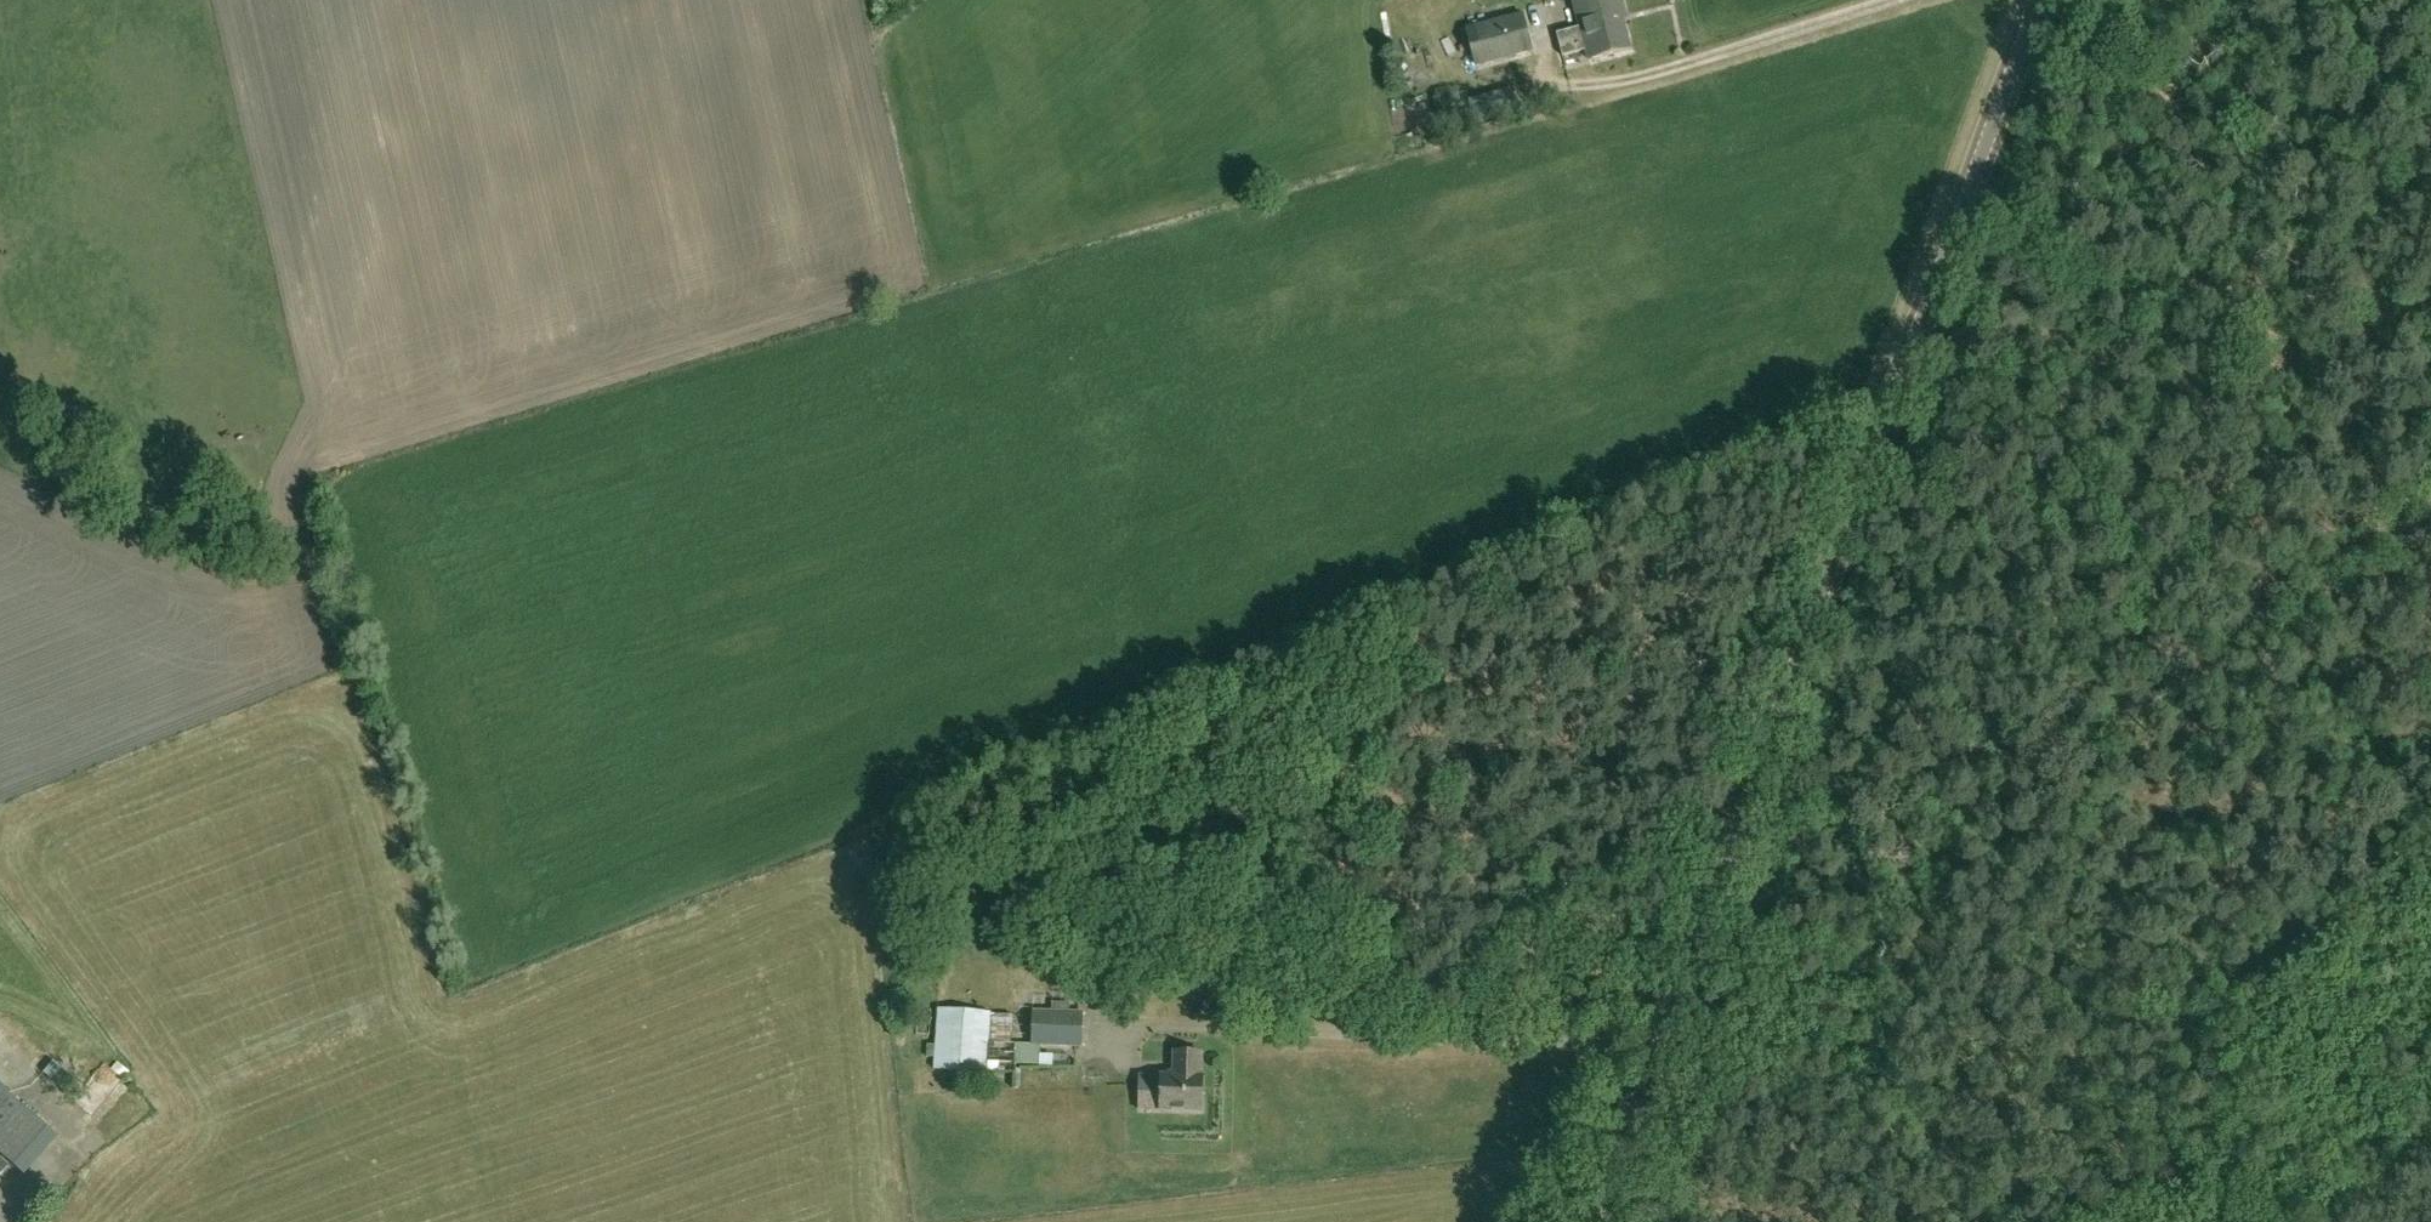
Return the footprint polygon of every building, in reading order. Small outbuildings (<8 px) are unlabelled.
[(1629,50),(1620,15),(1623,14),(1620,0),(1574,0),(1572,0),(1579,28),(1555,34),(1562,57),(1585,51),(1588,61),(1629,50)] [(1533,52),(1523,13),(1464,29),(1475,68),(1533,52)] [(1040,1064),(1041,1045),(1082,1047),(1083,1011),(1032,1010),(1031,1043),(1016,1043),(1015,1064),(1040,1064)] [(934,1069),(988,1073),(992,1015),(939,1011),(934,1069)] [(1201,1078),(1201,1053),(1175,1052),(1174,1077),(1139,1076),(1138,1112),(1161,1113),(1161,1112),(1203,1113),(1203,1078),(1201,1078)] [(45,1074),(66,1091),(75,1081),(54,1062),(45,1074)] [(111,1074),(88,1098),(101,1111),(124,1086),(111,1074)] [(8,1089),(0,1081),(0,1157),(21,1175),(54,1137),(7,1095),(5,1093),(8,1089)]
